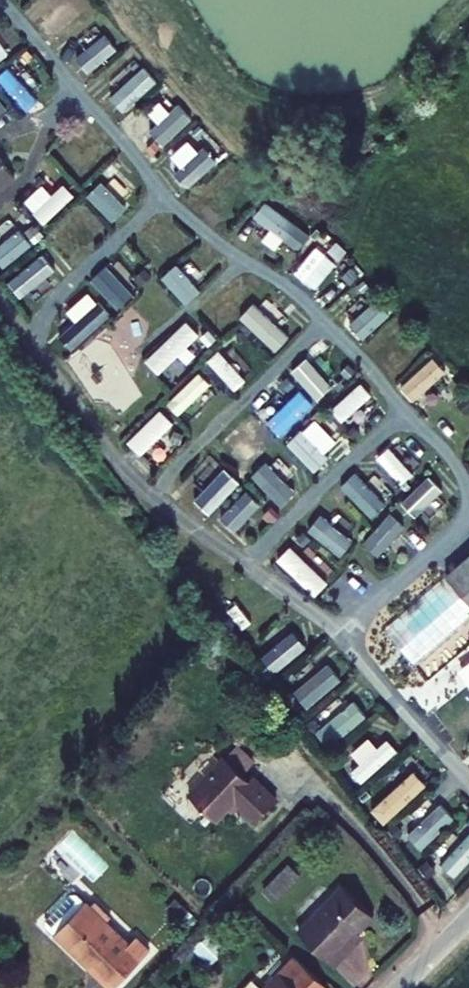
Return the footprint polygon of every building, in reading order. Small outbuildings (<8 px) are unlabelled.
[(124,45),(113,31),(75,65),(87,78),(124,45)] [(157,81),(142,66),(110,97),(125,112),(157,81)] [(0,74),(0,82),(27,112),(40,101),(9,67),(0,74)] [(148,114),(157,122),(175,106),(166,97),(148,114)] [(9,110),(0,98),(0,116),(9,110)] [(192,119),(177,104),(149,132),(164,146),(192,119)] [(174,175),(190,190),(218,162),(202,146),(174,175)] [(15,178),(0,160),(0,190),(15,178)] [(102,181),(86,196),(112,222),(127,206),(102,181)] [(74,196),(63,184),(32,213),(43,224),(74,196)] [(305,235),(266,203),(256,216),(295,248),(305,235)] [(3,267),(32,244),(20,229),(0,245),(0,264),(3,267)] [(326,254),(316,246),(293,274),(303,283),(326,254)] [(8,281),(17,293),(47,268),(37,257),(8,281)] [(201,291),(177,263),(161,277),(185,305),(201,291)] [(135,296),(106,265),(91,280),(119,310),(135,296)] [(280,292),(250,325),(262,335),(292,303),(280,292)] [(349,324),(363,339),(391,315),(377,300),(349,324)] [(72,321),(87,334),(98,321),(82,308),(72,321)] [(200,334),(186,320),(145,361),(158,374),(200,334)] [(218,350),(206,362),(235,391),(246,380),(218,350)] [(432,358),(401,386),(414,401),(445,373),(432,358)] [(331,392),(302,359),(290,370),(319,403),(331,392)] [(210,384),(199,372),(166,403),(177,415),(210,384)] [(330,409),(341,422),(372,396),(360,382),(330,409)] [(313,404),(299,391),(268,421),(282,435),(313,404)] [(173,423),(160,410),(127,441),(140,455),(173,423)] [(309,465),(328,448),(311,430),(292,446),(309,465)] [(389,448),(377,459),(401,485),(413,473),(389,448)] [(297,492),(265,462),(250,477),(281,508),(297,492)] [(240,482),(224,467),(194,500),(210,514),(240,482)] [(385,503),(355,473),(341,488),(371,517),(385,503)] [(443,490),(429,475),(401,502),(415,517),(443,490)] [(259,504),(245,491),(221,517),(235,530),(259,504)] [(354,541),(321,514),(308,530),(341,557),(354,541)] [(404,527),(389,514),(364,544),(378,556),(404,527)] [(327,581),(290,546),(276,560),(313,595),(327,581)] [(443,578),(468,607),(468,555),(443,578)] [(443,578),(381,632),(401,654),(415,670),(468,623),(468,607),(443,578)] [(327,664),(294,692),(308,709),(341,680),(327,664)] [(463,688),(434,710),(447,726),(468,709),(468,696),(463,688)] [(367,715),(357,704),(328,729),(338,740),(367,715)] [(399,750),(388,738),(352,772),(362,783),(399,750)] [(263,791),(256,784),(266,774),(248,754),(238,765),(198,808),(226,835),(245,813),(270,836),(293,811),(269,786),(263,791)] [(427,785),(414,771),(371,810),(385,825),(427,785)] [(407,837),(421,851),(455,818),(441,804),(407,837)] [(440,865),(455,878),(468,863),(468,833),(440,865)] [(273,901),(300,877),(288,864),(261,888),(273,901)] [(298,880),(274,902),(286,915),(310,893),(298,880)] [(381,927),(355,900),(311,944),(341,974),(365,950),(361,946),(381,927)] [(55,936),(106,987),(130,987),(157,962),(143,948),(136,955),(85,904),(79,904),(55,929),(55,936)] [(213,962),(223,942),(203,932),(193,952),(213,962)] [(303,969),(283,987),(322,987),(303,969)]
